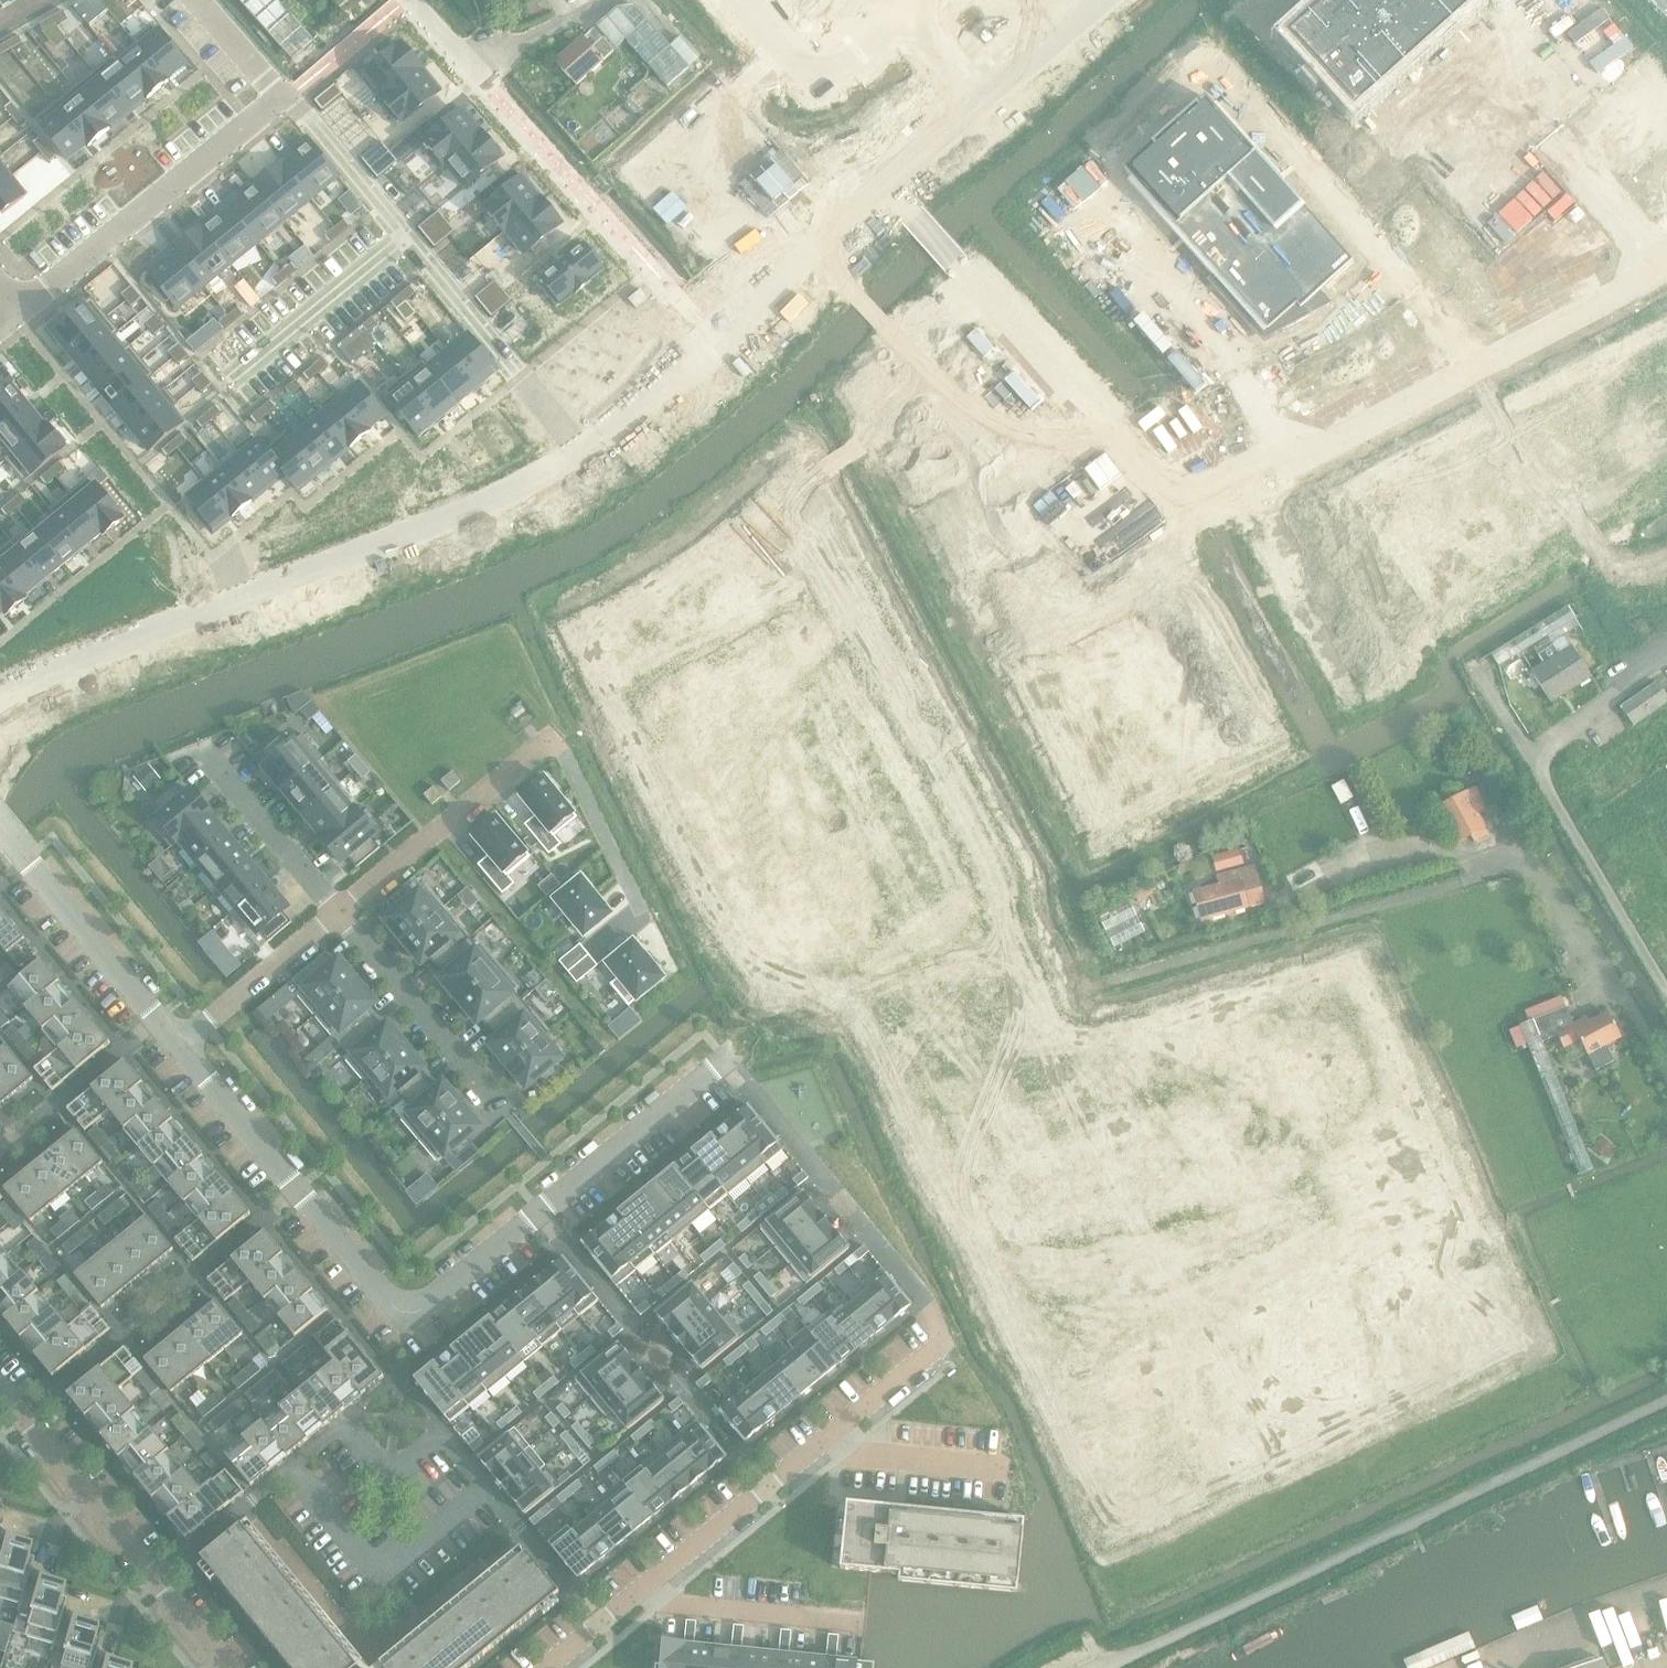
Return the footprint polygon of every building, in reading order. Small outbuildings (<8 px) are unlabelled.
[(3,8),(10,4),(8,0),(0,0),(0,3),(3,8)] [(292,59),(314,39),(280,0),(239,0),(292,59)] [(344,12),(350,20),(373,0),(333,0),(344,12)] [(833,17),(852,0),(818,0),(833,17)] [(1287,37),(1320,74),(1354,112),(1473,6),(1468,0),(1328,0),(1287,37)] [(603,39),(613,50),(625,39),(668,87),(699,59),(680,38),(670,46),(635,6),(616,7),(582,39),(592,49),(603,39)] [(62,11),(51,17),(55,25),(67,18),(62,11)] [(51,17),(39,24),(44,31),(55,25),(51,17)] [(153,23),(132,40),(135,44),(136,43),(165,80),(166,79),(186,63),(160,31),(153,23)] [(18,36),(6,42),(11,50),(22,43),(18,36)] [(592,49),(582,39),(556,63),(577,85),(603,61),(602,60),(613,50),(603,39),(592,49)] [(0,46),(0,56),(11,50),(6,42),(0,46)] [(117,59),(116,60),(146,96),(145,96),(147,98),(168,81),(166,79),(165,80),(136,43),(135,44),(117,59)] [(369,72),(361,79),(379,101),(380,102),(419,70),(420,71),(422,69),(402,44),(369,72)] [(0,56),(0,58),(15,75),(25,66),(11,50),(0,56)] [(114,55),(93,71),(126,112),(145,96),(146,96),(116,60),(117,59),(114,55)] [(362,63),(354,70),(361,79),(369,72),(362,63)] [(379,101),(377,103),(397,127),(438,93),(420,71),(419,70),(380,102),(379,101)] [(93,71),(74,87),(107,127),(108,127),(126,112),(93,71)] [(334,84),(313,101),(322,111),(343,94),(334,84)] [(1646,91),(1664,110),(1666,108),(1666,97),(1654,84),(1646,91)] [(74,87),(54,103),(87,144),(88,146),(110,129),(108,127),(107,127),(74,87)] [(1204,97),(1123,169),(1219,276),(1205,289),(1265,338),(1310,314),(1303,306),(1352,262),(1204,97)] [(630,101),(624,106),(633,116),(639,111),(630,101)] [(11,102),(4,108),(12,118),(19,113),(11,102)] [(54,103),(34,120),(41,128),(67,160),(87,144),(54,103)] [(558,105),(550,112),(557,119),(564,113),(558,105)] [(351,125),(361,117),(355,109),(344,117),(351,125)] [(461,112),(420,146),(440,170),(446,165),(445,165),(480,136),(479,135),(461,112)] [(19,113),(12,118),(21,129),(28,123),(19,113)] [(480,136),(445,165),(446,165),(464,187),(464,188),(490,167),(501,157),(481,133),(479,135),(480,136)] [(40,137),(32,143),(41,153),(48,147),(40,137)] [(283,163),(282,163),(310,198),(338,176),(309,141),(283,163)] [(382,142),(361,159),(369,169),(390,152),(382,142)] [(48,147),(41,153),(49,164),(56,158),(48,147)] [(390,152),(369,169),(377,179),(398,162),(390,152)] [(13,175),(0,159),(0,185),(13,175)] [(281,160),(253,184),(254,186),(255,185),(284,220),(310,198),(282,163),(283,163),(281,160)] [(464,187),(437,209),(438,211),(439,211),(447,221),(499,178),(490,167),(464,188),(464,187)] [(0,185),(0,215),(27,194),(13,175),(0,185)] [(521,179),(484,210),(504,234),(506,232),(505,231),(540,202),(540,201),(521,179)] [(254,186),(229,207),(257,242),(284,220),(255,185),(254,186)] [(540,202),(505,231),(506,232),(524,254),(561,224),(542,200),(540,201),(540,202)] [(203,228),(202,229),(230,264),(257,242),(229,207),(203,228)] [(438,211),(418,228),(426,238),(447,221),(439,211),(438,211)] [(335,228),(323,214),(312,223),(324,237),(324,236),(335,228)] [(345,219),(335,228),(340,234),(351,226),(345,219)] [(447,221),(426,238),(434,248),(455,231),(447,221)] [(201,226),(173,249),(174,252),(175,251),(204,286),(230,264),(202,229),(203,228),(201,226)] [(335,228),(324,236),(330,243),(340,234),(335,228)] [(582,245),(536,283),(556,307),(574,292),(576,293),(589,282),(588,280),(602,269),(599,265),(602,263),(588,246),(585,248),(582,245)] [(304,246),(289,259),(292,263),(297,269),(313,256),(304,246)] [(174,252),(148,273),(155,282),(151,285),(165,302),(169,299),(176,308),(204,286),(175,251),(174,252)] [(292,263),(281,272),(287,278),(297,269),(292,263)] [(281,272),(271,280),(277,287),(287,278),(281,272)] [(495,280),(474,297),(483,307),(503,290),(495,280)] [(411,285),(401,294),(406,301),(417,292),(411,285)] [(131,286),(121,294),(126,301),(137,293),(131,286)] [(253,290),(243,298),(251,308),(260,300),(253,290)] [(503,290),(483,307),(491,317),(499,311),(512,300),(503,290)] [(640,290),(628,299),(636,309),(648,299),(640,290)] [(137,293),(126,301),(132,308),(142,299),(137,293)] [(401,294),(390,303),(396,309),(406,301),(401,294)] [(91,297),(50,331),(66,350),(107,317),(91,297)] [(512,300),(499,311),(521,338),(534,328),(512,300)] [(228,315),(220,305),(212,311),(220,322),(228,315)] [(239,307),(228,315),(234,322),(244,313),(239,307)] [(155,314),(144,323),(150,330),(160,321),(155,314)] [(228,315),(218,324),(223,330),(234,322),(228,315)] [(107,317),(66,350),(78,364),(114,335),(115,336),(119,332),(107,317)] [(372,317),(362,326),(367,333),(378,324),(372,317)] [(160,321),(150,330),(155,336),(166,328),(160,321)] [(362,326),(351,334),(357,341),(367,333),(362,326)] [(465,331),(444,348),(447,352),(448,352),(478,388),(498,371),(465,331)] [(196,334),(187,342),(196,353),(205,345),(196,334)] [(114,335),(78,364),(78,365),(90,379),(126,349),(125,348),(115,336),(114,335)] [(178,343),(168,352),(173,358),(184,350),(178,343)] [(126,349),(90,379),(101,393),(142,359),(130,345),(125,348),(126,349)] [(184,350),(173,358),(178,365),(189,356),(184,350)] [(429,367),(429,368),(458,404),(478,388),(448,352),(447,352),(429,367)] [(323,357),(313,366),(318,373),(329,364),(323,357)] [(142,359),(101,393),(113,408),(150,378),(155,375),(142,359)] [(423,359),(402,375),(439,420),(458,404),(429,368),(429,367),(423,359)] [(10,385),(11,385),(13,384),(5,373),(8,371),(0,360),(0,393),(10,385)] [(313,366),(302,374),(308,381),(318,373),(313,366)] [(202,372),(191,380),(197,387),(207,378),(202,372)] [(402,375),(382,392),(419,437),(439,420),(402,375)] [(150,378),(113,408),(125,422),(161,392),(161,391),(150,378)] [(207,378),(197,387),(202,394),(213,385),(207,378)] [(295,380),(285,389),(291,395),(301,387),(295,380)] [(339,395),(338,396),(366,431),(367,430),(385,416),(356,381),(339,395)] [(0,393),(0,428),(28,406),(11,385),(10,385),(0,393)] [(161,392),(125,422),(137,436),(173,406),(174,407),(178,404),(165,387),(161,391),(161,392)] [(335,391),(316,407),(320,411),(320,410),(349,445),(348,446),(350,447),(369,432),(367,430),(366,431),(338,396),(339,395),(335,391)] [(271,400),(261,409),(266,415),(277,407),(271,400)] [(217,405),(206,413),(212,420),(222,412),(217,405)] [(0,428),(0,445),(9,456),(9,457),(46,427),(45,426),(28,406),(0,428)] [(173,406),(137,436),(149,452),(186,421),(174,407),(173,406)] [(261,409),(250,417),(256,424),(266,415),(261,409)] [(320,411),(303,424),(332,459),(348,446),(349,445),(320,410),(320,411)] [(206,413),(196,422),(202,429),(212,420),(206,413)] [(9,456),(4,459),(23,482),(66,448),(63,444),(67,442),(58,431),(55,434),(47,424),(45,426),(46,427),(9,457),(9,456)] [(287,438),(286,439),(314,473),(332,459),(303,424),(287,438)] [(252,432),(233,448),(237,452),(237,451),(266,486),(282,472),(283,471),(265,449),(266,448),(252,432)] [(182,433),(172,442),(177,448),(188,440),(182,433)] [(266,448),(265,449),(283,471),(282,472),(296,488),(314,473),(286,439),(287,438),(283,434),(266,448)] [(172,442),(161,450),(167,457),(177,448),(172,442)] [(237,452),(220,465),(248,500),(249,499),(266,486),(237,451),(237,452)] [(60,461),(50,469),(56,476),(66,468),(60,461)] [(220,465),(203,480),(231,514),(230,515),(232,517),(251,501),(249,499),(248,500),(220,465)] [(89,476),(98,486),(108,478),(100,468),(89,476)] [(50,469),(40,478),(45,485),(56,476),(50,469)] [(89,476),(69,493),(102,533),(101,533),(103,536),(124,518),(115,507),(118,504),(107,491),(103,493),(89,476)] [(203,480),(184,495),(213,529),(230,515),(231,514),(203,480)] [(21,493),(11,501),(17,508),(27,499),(21,493)] [(69,493),(48,509),(55,517),(56,517),(82,549),(101,533),(102,533),(69,493)] [(11,501),(1,510),(6,517),(17,508),(11,501)] [(37,532),(37,533),(63,565),(82,549),(56,517),(55,517),(37,532)] [(15,544),(14,545),(43,581),(63,565),(37,533),(37,532),(34,528),(15,544)] [(0,549),(0,568),(24,597),(25,596),(43,581),(14,545),(15,544),(11,540),(0,549)] [(5,615),(26,598),(25,596),(24,597),(0,568),(0,609),(5,615)] [(311,701),(300,710),(309,720),(320,711),(311,701)] [(262,768),(283,791),(320,760),(321,760),(323,758),(302,734),(292,743),(282,732),(259,752),(268,763),(262,768)] [(347,762),(354,770),(363,763),(356,754),(347,762)] [(283,791),(302,814),(340,783),(321,760),(320,760),(283,791)] [(370,772),(363,763),(354,770),(362,779),(370,772)] [(148,768),(134,780),(146,794),(160,782),(148,768)] [(451,771),(439,781),(448,792),(460,782),(451,771)] [(515,801),(538,828),(527,837),(544,858),(556,848),(546,836),(569,817),(539,780),(515,801)] [(302,814),(321,837),(353,811),(352,810),(346,803),(352,798),(340,783),(302,814)] [(171,848),(178,841),(210,813),(190,789),(184,795),(175,784),(151,804),(160,814),(150,823),(171,848)] [(442,797),(433,787),(423,796),(431,806),(442,797)] [(353,809),(352,810),(353,811),(321,837),(320,837),(341,862),(347,857),(356,868),(380,848),(370,837),(374,834),(353,809)] [(192,869),(198,864),(197,864),(229,837),(210,813),(178,841),(184,848),(178,853),(191,868),(190,868),(192,869)] [(515,883),(505,871),(527,852),(497,815),(473,836),(496,863),(485,872),(503,893),(515,883)] [(211,892),(217,887),(216,887),(248,860),(229,837),(197,864),(198,864),(204,871),(198,876),(210,891),(211,892)] [(149,866),(161,881),(173,871),(160,857),(149,866)] [(230,915),(236,910),(267,883),(248,860),(216,887),(217,887),(223,894),(217,899),(229,914),(230,915)] [(580,878),(554,899),(584,936),(610,914),(580,878)] [(282,911),(287,907),(267,883),(236,910),(256,933),(251,938),(260,949),(291,922),(282,911)] [(391,932),(400,943),(437,913),(436,912),(419,892),(412,897),(403,886),(379,906),(388,917),(385,920),(393,930),(391,932)] [(427,957),(436,967),(460,946),(459,945),(451,936),(460,929),(442,906),(436,912),(437,913),(400,943),(410,955),(413,953),(421,962),(427,957)] [(18,967),(35,952),(0,909),(0,945),(18,967)] [(226,978),(241,965),(212,931),(197,943),(226,978)] [(554,941),(548,933),(538,940),(544,948),(554,941)] [(446,991),(456,1003),(498,967),(481,946),(478,948),(469,937),(459,945),(460,946),(436,967),(444,976),(441,979),(449,989),(446,991)] [(633,941),(606,963),(618,978),(611,985),(628,1006),(663,978),(633,941)] [(568,972),(589,955),(580,944),(559,961),(568,972)] [(298,993),(316,1014),(358,979),(348,967),(346,969),(338,960),(334,962),(325,952),(292,980),(301,991),(298,993)] [(589,955),(578,964),(568,972),(576,982),(597,965),(589,955)] [(7,986),(25,1007),(58,980),(40,958),(7,986)] [(0,967),(0,981),(13,971),(6,962),(0,967)] [(480,1019),(488,1029),(522,1000),(513,990),(516,988),(498,967),(456,1003),(466,1014),(468,1012),(476,1022),(480,1019)] [(534,970),(524,978),(533,988),(543,980),(534,970)] [(331,1034),(341,1046),(375,1018),(367,1008),(373,1002),(365,993),(368,990),(358,979),(316,1014),(332,1033),(331,1034)] [(25,1007),(41,1028),(75,1000),(58,980),(25,1007)] [(1560,997),(1524,1012),(1528,1021),(1564,1007),(1560,997)] [(41,1028),(58,1047),(59,1049),(93,1022),(75,1000),(41,1028)] [(495,1056),(505,1068),(541,1037),(542,1038),(548,1033),(531,1013),(532,1012),(522,1000),(488,1029),(496,1038),(490,1044),(498,1054),(495,1056)] [(1566,1006),(1532,1020),(1541,1043),(1557,1035),(1576,1025),(1566,1006)] [(0,1027),(9,1020),(0,1009),(0,1027)] [(1605,1047),(1621,1038),(1608,1014),(1590,1023),(1588,1018),(1576,1025),(1557,1035),(1563,1048),(1579,1039),(1596,1070),(1613,1061),(1605,1047)] [(366,1081),(372,1076),(371,1074),(407,1044),(397,1032),(395,1034),(387,1025),(383,1028),(375,1018),(341,1046),(350,1056),(347,1058),(366,1081)] [(1532,1020),(1519,1025),(1580,1176),(1592,1170),(1541,1043),(1532,1020)] [(109,1042),(93,1022),(59,1049),(58,1047),(33,1067),(41,1077),(52,1068),(55,1071),(44,1080),(51,1090),(109,1042)] [(4,1032),(17,1048),(26,1040),(13,1024),(4,1032)] [(1526,1047),(1518,1027),(1507,1032),(1515,1052),(1526,1047)] [(559,1058),(542,1038),(541,1037),(505,1068),(515,1079),(517,1077),(525,1087),(538,1076),(545,1085),(560,1072),(553,1064),(559,1058)] [(593,1037),(586,1043),(598,1058),(606,1051),(593,1037)] [(26,1040),(17,1048),(30,1064),(39,1057),(26,1040)] [(0,1047),(0,1075),(14,1092),(32,1077),(5,1043),(0,1047)] [(392,1110),(400,1103),(427,1080),(419,1070),(422,1067),(414,1057),(417,1055),(407,1044),(371,1074),(372,1076),(387,1093),(381,1097),(392,1110)] [(109,1109),(142,1082),(124,1059),(66,1107),(73,1116),(84,1107),(87,1111),(76,1120),(84,1129),(109,1109)] [(305,1060),(300,1064),(308,1074),(317,1067),(312,1062),(305,1060)] [(14,1092),(0,1075),(0,1103),(14,1092)] [(403,1118),(420,1139),(463,1103),(453,1091),(450,1094),(442,1084),(436,1090),(427,1080),(400,1103),(408,1113),(403,1118)] [(109,1109),(123,1127),(156,1099),(142,1082),(109,1109)] [(343,1098),(334,1106),(343,1117),(353,1109),(343,1098)] [(123,1127),(138,1145),(172,1117),(156,1099),(123,1127)] [(473,1115),(463,1103),(420,1139),(438,1160),(451,1149),(458,1158),(473,1145),(466,1137),(478,1126),(470,1117),(473,1115)] [(749,1106),(730,1121),(765,1164),(784,1148),(749,1106)] [(138,1145),(153,1163),(187,1136),(172,1117),(138,1145)] [(730,1121),(711,1137),(746,1179),(765,1164),(730,1121)] [(88,1134),(98,1147),(106,1140),(96,1127),(88,1134)] [(74,1128),(56,1143),(83,1176),(102,1161),(74,1128)] [(153,1163),(168,1182),(202,1154),(187,1136),(153,1163)] [(711,1137),(693,1152),(728,1194),(746,1179),(711,1137)] [(120,1157),(106,1140),(98,1147),(112,1163),(120,1157)] [(56,1143),(39,1157),(66,1191),(83,1176),(56,1143)] [(693,1152),(674,1167),(709,1210),(728,1194),(693,1152)] [(168,1182),(184,1200),(217,1173),(202,1154),(168,1182)] [(39,1157),(21,1172),(49,1205),(66,1191),(39,1157)] [(117,1169),(129,1184),(137,1177),(125,1162),(117,1169)] [(674,1167),(656,1182),(691,1225),(709,1210),(674,1167)] [(798,1187),(808,1178),(803,1171),(792,1179),(798,1187)] [(30,1220),(49,1205),(21,1172),(3,1187),(30,1220)] [(184,1200),(198,1218),(200,1220),(233,1192),(217,1173),(184,1200)] [(107,1181),(95,1191),(102,1200),(114,1190),(107,1181)] [(656,1182),(638,1197),(672,1240),(691,1225),(656,1182)] [(134,1190),(142,1200),(151,1193),(143,1183),(134,1190)] [(778,1202),(789,1194),(783,1187),(772,1195),(778,1202)] [(91,1209),(102,1200),(95,1191),(84,1201),(91,1209)] [(250,1213),(233,1192),(200,1220),(198,1218),(173,1238),(181,1247),(192,1238),(195,1242),(184,1251),(192,1260),(250,1213)] [(759,1227),(775,1246),(818,1211),(802,1192),(759,1227)] [(119,1197),(108,1206),(115,1215),(126,1205),(119,1197)] [(638,1197),(619,1212),(654,1255),(672,1240),(638,1197)] [(7,1222),(17,1214),(5,1200),(0,1203),(0,1213),(7,1222)] [(148,1207),(159,1220),(167,1214),(156,1201),(148,1207)] [(103,1224),(115,1215),(108,1206),(96,1216),(103,1224)] [(756,1208),(746,1217),(751,1223),(761,1215),(756,1208)] [(72,1210),(61,1220),(68,1228),(79,1219),(72,1210)] [(833,1230),(818,1211),(775,1246),(790,1265),(833,1230)] [(619,1212),(601,1227),(636,1270),(654,1255),(619,1212)] [(28,1228),(17,1214),(7,1222),(19,1236),(28,1228)] [(145,1214),(127,1229),(154,1263),(173,1247),(145,1214)] [(181,1231),(167,1214),(159,1220),(173,1237),(181,1231)] [(741,1231),(751,1223),(746,1217),(736,1225),(741,1231)] [(56,1238),(68,1228),(61,1220),(49,1229),(56,1238)] [(85,1225),(73,1235),(80,1243),(92,1234),(85,1225)] [(601,1227),(581,1243),(616,1286),(636,1270),(601,1227)] [(127,1229),(109,1243),(137,1277),(154,1263),(127,1229)] [(264,1230),(206,1278),(214,1287),(225,1278),(228,1281),(217,1290),(224,1300),(260,1271),(283,1252),(264,1230)] [(849,1249),(833,1230),(790,1265),(806,1284),(849,1249)] [(69,1253),(80,1243),(73,1235),(62,1244),(69,1253)] [(25,1244),(37,1259),(47,1251),(35,1236),(25,1244)] [(719,1239),(709,1247),(714,1253),(724,1245),(719,1239)] [(109,1243),(92,1258),(120,1291),(137,1277),(109,1243)] [(863,1245),(853,1254),(858,1261),(869,1252),(863,1245)] [(704,1262),(714,1253),(709,1247),(699,1255),(704,1262)] [(59,1265),(47,1251),(37,1259),(49,1273),(59,1265)] [(248,1281),(262,1298),(297,1270),(283,1252),(260,1271),(248,1281)] [(22,1271),(7,1253),(0,1259),(0,1289),(22,1271)] [(738,1258),(747,1269),(753,1264),(744,1253),(738,1258)] [(101,1306),(120,1291),(92,1258),(74,1273),(101,1306)] [(564,1258),(544,1273),(574,1309),(573,1310),(578,1317),(599,1300),(564,1258)] [(844,1261),(833,1270),(838,1276),(849,1267),(844,1261)] [(726,1267),(735,1279),(742,1273),(733,1262),(726,1267)] [(682,1269),(672,1277),(677,1283),(687,1275),(682,1269)] [(262,1298),(277,1317),(312,1288),(297,1270),(262,1298)] [(4,1317),(37,1289),(22,1271),(0,1289),(0,1312),(4,1317)] [(753,1278),(762,1288),(768,1283),(759,1272),(753,1278)] [(56,1281),(68,1295),(77,1288),(65,1273),(56,1281)] [(544,1273),(526,1289),(556,1325),(557,1324),(573,1310),(574,1309),(544,1273)] [(887,1275),(868,1291),(892,1320),(911,1304),(887,1275)] [(667,1291),(677,1283),(672,1277),(662,1285),(667,1291)] [(742,1286),(751,1297),(757,1292),(748,1281),(742,1286)] [(655,1312),(671,1331),(707,1302),(691,1283),(655,1312)] [(777,1293),(768,1283),(762,1288),(770,1298),(777,1293)] [(817,1283),(807,1291),(812,1298),(822,1289),(817,1283)] [(89,1302),(77,1288),(68,1295),(80,1310),(89,1302)] [(312,1288),(277,1317),(293,1336),(328,1308),(312,1288)] [(4,1317),(19,1335),(53,1308),(37,1289),(4,1317)] [(526,1289),(508,1304),(537,1340),(536,1340),(542,1347),(562,1331),(557,1324),(556,1325),(526,1289)] [(802,1306),(812,1298),(807,1291),(797,1300),(802,1306)] [(892,1320),(868,1291),(850,1305),(850,1306),(873,1335),(892,1320)] [(757,1292),(751,1297),(767,1316),(773,1311),(757,1292)] [(227,1303),(239,1317),(247,1310),(236,1296),(227,1303)] [(855,1350),(873,1335),(850,1306),(850,1305),(845,1298),(824,1315),(830,1322),(831,1321),(855,1350)] [(215,1299),(196,1314),(224,1347),(242,1332),(215,1299)] [(640,1315),(651,1307),(644,1299),(634,1308),(640,1315)] [(671,1331),(686,1350),(722,1321),(721,1319),(707,1302),(671,1331)] [(508,1304),(489,1319),(519,1355),(520,1354),(536,1340),(537,1340),(508,1304)] [(68,1327),(35,1355),(52,1375),(110,1327),(102,1318),(91,1327),(88,1324),(99,1315),(92,1305),(67,1325),(68,1327)] [(19,1335),(35,1355),(68,1327),(67,1325),(53,1308),(19,1335)] [(247,1310),(239,1317),(252,1333),(260,1326),(247,1310)] [(780,1313),(770,1322),(775,1328),(786,1320),(780,1313)] [(196,1314),(179,1328),(206,1361),(224,1347),(196,1314)] [(728,1314),(721,1319),(722,1321),(686,1350),(702,1369),(744,1334),(728,1314)] [(313,1336),(334,1360),(334,1359),(362,1393),(383,1375),(336,1317),(313,1336)] [(489,1319),(471,1334),(506,1377),(525,1361),(520,1354),(519,1355),(489,1319)] [(813,1336),(837,1365),(855,1350),(831,1321),(830,1322),(813,1336)] [(765,1336),(775,1328),(770,1322),(760,1330),(765,1336)] [(608,1332),(613,1338),(623,1329),(618,1323),(608,1332)] [(179,1328),(162,1342),(189,1376),(206,1361),(179,1328)] [(263,1329),(254,1336),(267,1352),(276,1344),(263,1329)] [(471,1334),(452,1349),(487,1392),(506,1377),(471,1334)] [(813,1336),(794,1351),(818,1380),(837,1365),(813,1336)] [(309,1339),(296,1350),(303,1359),(316,1348),(309,1339)] [(171,1391),(189,1376),(162,1342),(143,1357),(171,1391)] [(581,1373),(597,1392),(632,1363),(617,1343),(581,1373)] [(743,1343),(733,1352),(738,1358),(748,1350),(743,1343)] [(66,1392),(85,1415),(118,1387),(143,1367),(135,1358),(124,1367),(121,1364),(132,1354),(124,1345),(66,1392)] [(590,1346),(580,1354),(585,1361),(595,1352),(590,1346)] [(452,1349),(434,1364),(469,1407),(487,1392),(452,1349)] [(290,1370),(303,1359),(296,1350),(283,1361),(290,1370)] [(794,1351),(776,1366),(800,1395),(818,1380),(794,1351)] [(728,1366),(738,1358),(733,1352),(723,1360),(728,1366)] [(575,1369),(585,1361),(580,1354),(570,1363),(575,1369)] [(334,1360),(316,1374),(344,1408),(362,1393),(334,1359),(334,1360)] [(606,1415),(612,1410),(648,1381),(632,1363),(597,1392),(591,1397),(606,1415)] [(254,1364),(244,1372),(252,1381),(261,1373),(254,1364)] [(449,1423),(469,1407),(434,1364),(415,1380),(449,1423)] [(776,1366),(757,1381),(781,1410),(800,1395),(776,1366)] [(272,1369),(259,1380),(266,1389),(280,1378),(272,1369)] [(239,1392),(252,1381),(244,1372),(231,1383),(239,1392)] [(139,1380),(150,1394),(159,1387),(148,1373),(139,1380)] [(316,1374),(298,1390),(325,1423),(344,1408),(316,1374)] [(706,1375),(696,1383),(701,1390),(711,1382),(706,1375)] [(553,1376),(543,1385),(548,1391),(558,1382),(553,1376)] [(253,1400),(266,1389),(259,1380),(246,1391),(253,1400)] [(664,1400),(648,1381),(612,1410),(628,1430),(664,1400)] [(757,1381),(739,1396),(763,1425),(781,1410),(757,1381)] [(538,1399),(548,1391),(543,1385),(533,1393),(538,1399)] [(85,1415),(101,1434),(134,1407),(118,1387),(85,1415)] [(173,1404),(159,1387),(150,1394),(165,1411),(173,1404)] [(298,1390),(279,1405),(307,1438),(325,1423),(298,1390)] [(219,1393),(210,1401),(217,1410),(226,1402),(219,1393)] [(743,1441),(763,1425),(739,1396),(719,1412),(743,1441)] [(678,1397),(668,1406),(673,1412),(674,1411),(682,1405),(684,1403),(678,1397)] [(235,1400),(222,1410),(230,1419),(243,1409),(235,1400)] [(204,1421),(217,1410),(210,1401),(196,1412),(204,1421)] [(555,1408),(563,1419),(570,1413),(562,1403),(555,1408)] [(279,1405),(261,1420),(288,1453),(307,1438),(279,1405)] [(682,1405),(674,1411),(678,1417),(687,1410),(682,1405)] [(517,1406),(506,1415),(511,1421),(522,1413),(517,1406)] [(101,1434),(118,1455),(151,1427),(134,1407),(101,1434)] [(216,1430),(230,1419),(222,1410),(209,1421),(216,1430)] [(543,1418),(552,1429),(559,1423),(550,1412),(543,1418)] [(173,1421),(184,1435),(192,1428),(181,1414),(173,1421)] [(501,1429),(511,1421),(506,1415),(496,1423),(501,1429)] [(697,1419),(677,1435),(707,1471),(726,1455),(697,1419)] [(261,1420),(243,1435),(270,1468),(288,1453),(261,1420)] [(650,1420),(640,1428),(645,1434),(656,1426),(650,1420)] [(570,1427),(579,1437),(586,1431),(577,1421),(570,1427)] [(118,1455),(134,1475),(168,1448),(151,1427),(118,1455)] [(478,1457),(494,1476),(530,1447),(514,1427),(478,1457)] [(207,1445),(192,1428),(184,1435),(198,1452),(207,1445)] [(635,1442),(645,1434),(640,1428),(630,1436),(635,1442)] [(558,1437),(567,1447),(574,1441),(566,1431),(558,1437)] [(595,1441),(586,1431),(579,1437),(587,1447),(595,1441)] [(251,1484),(270,1468),(243,1435),(223,1451),(251,1484)] [(677,1435),(659,1450),(688,1486),(707,1471),(677,1435)] [(473,1452),(484,1443),(479,1437),(468,1446),(473,1452)] [(583,1451),(574,1441),(567,1447),(576,1457),(583,1451)] [(494,1476),(509,1495),(538,1471),(539,1472),(546,1466),(530,1447),(494,1476)] [(134,1475),(151,1496),(185,1468),(168,1448),(134,1475)] [(203,1457),(217,1475),(225,1468),(211,1450),(203,1457)] [(613,1450),(603,1458),(609,1464),(619,1456),(613,1450)] [(659,1450),(640,1465),(670,1502),(688,1486),(659,1450)] [(598,1473),(609,1464),(603,1458),(593,1466),(598,1473)] [(640,1465),(622,1481),(651,1517),(670,1502),(640,1465)] [(151,1496),(168,1516),(201,1489),(201,1488),(185,1468),(151,1496)] [(225,1468),(217,1475),(201,1488),(201,1489),(168,1516),(186,1538),(244,1490),(225,1468)] [(554,1490),(539,1472),(538,1471),(509,1495),(525,1514),(554,1490)] [(568,1472),(558,1480),(561,1485),(571,1477),(568,1472)] [(577,1480),(567,1488),(572,1495),(582,1487),(577,1480)] [(622,1481),(603,1496),(633,1532),(651,1517),(622,1481)] [(562,1503),(572,1495),(567,1488),(556,1497),(562,1503)] [(584,1512),(590,1518),(591,1518),(615,1547),(633,1532),(603,1496),(584,1512)] [(840,1568),(840,1569),(871,1572),(1018,1586),(1024,1530),(995,1528),(995,1525),(909,1516),(909,1509),(846,1503),(840,1568)] [(539,1511),(529,1520),(534,1526),(544,1517),(539,1511)] [(590,1518),(573,1532),(572,1533),(596,1562),(615,1547),(591,1518),(590,1518)] [(201,1556),(293,1667),(353,1667),(357,1665),(241,1523),(201,1556)] [(577,1578),(596,1562),(572,1533),(573,1532),(567,1525),(547,1542),(577,1578)] [(20,1603),(27,1580),(28,1580),(35,1556),(30,1554),(33,1543),(10,1535),(7,1543),(0,1541),(0,1597),(20,1603)] [(384,1667),(385,1667),(465,1667),(559,1591),(526,1550),(384,1667)] [(25,1635),(53,1644),(54,1644),(61,1620),(69,1596),(63,1595),(66,1583),(43,1576),(41,1584),(28,1580),(27,1580),(20,1603),(17,1610),(31,1614),(25,1635)] [(94,1661),(95,1661),(102,1637),(96,1635),(100,1624),(76,1617),(74,1624),(61,1620),(54,1644),(53,1644),(51,1651),(65,1655),(61,1667),(92,1667),(94,1661)] [(686,1620),(685,1632),(695,1633),(696,1621),(686,1620)] [(733,1625),(732,1636),(742,1637),(744,1626),(733,1625)] [(781,1630),(780,1641),(790,1642),(791,1631),(781,1630)] [(684,1643),(689,1644),(686,1667),(710,1667),(712,1646),(694,1644),(695,1633),(685,1632),(684,1643)] [(828,1634),(827,1646),(837,1647),(838,1635),(828,1634)] [(731,1648),(736,1649),(734,1667),(758,1667),(760,1651),(741,1649),(742,1637),(732,1636),(731,1648)] [(655,1667),(686,1667),(689,1644),(684,1643),(664,1641),(662,1664),(655,1663),(655,1667)] [(778,1653),(783,1653),(782,1667),(806,1667),(807,1656),(788,1654),(790,1642),(780,1641),(778,1653)] [(1518,1667),(1558,1667),(1589,1657),(1583,1641),(1516,1664),(1518,1667)] [(710,1667),(734,1667),(736,1649),(731,1648),(712,1646),(710,1667)] [(826,1658),(831,1658),(830,1667),(855,1667),(856,1661),(836,1659),(837,1647),(827,1646),(826,1658)] [(758,1667),(782,1667),(783,1653),(778,1653),(760,1651),(758,1667)] [(806,1667),(830,1667),(831,1658),(826,1658),(807,1656),(806,1667)] [(133,1665),(109,1657),(107,1665),(95,1661),(94,1661),(92,1667),(132,1667),(133,1665)]
